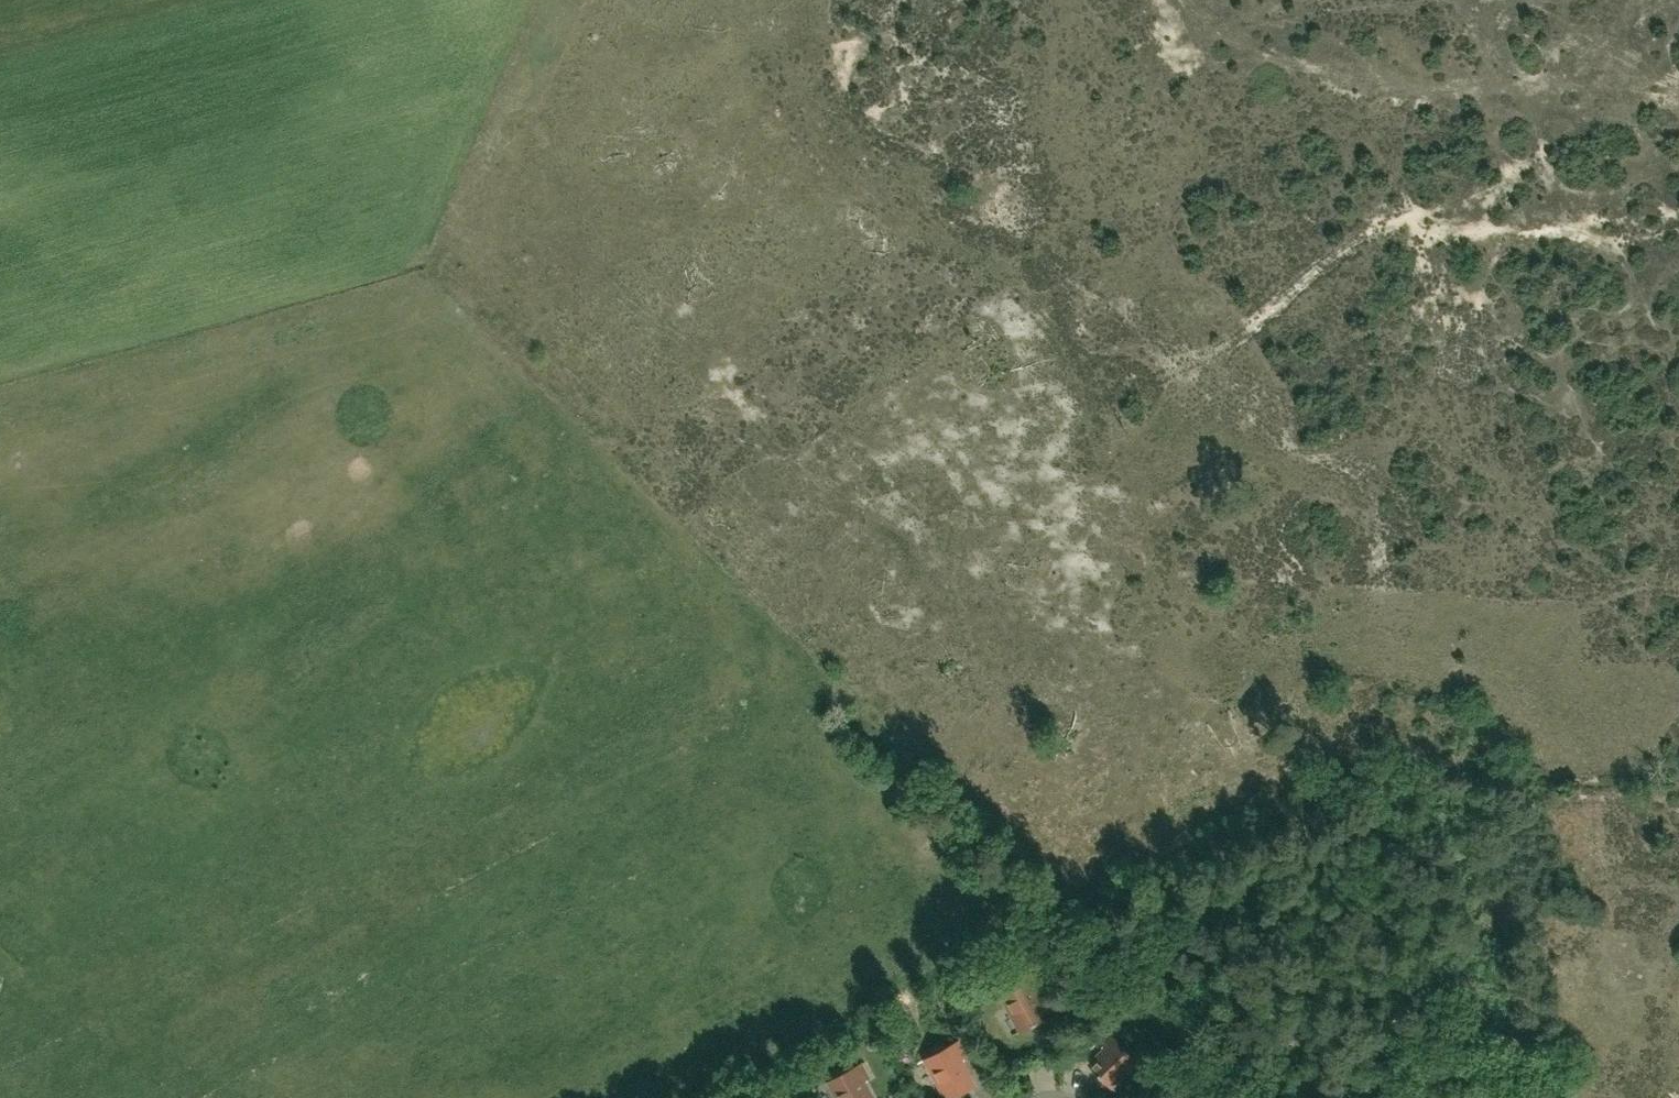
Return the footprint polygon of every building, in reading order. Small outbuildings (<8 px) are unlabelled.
[(1023,1030),(1046,1018),(1030,988),(1038,983),(1032,972),(1001,988),(1002,990),(1001,994),(1006,1004),(1010,1005),(1023,1030)] [(1103,1041),(1110,1048),(1091,1066),(1109,1084),(1121,1072),(1126,1072),(1133,1065),(1133,1061),(1135,1059),(1110,1034),(1103,1041)] [(972,1087),(956,1057),(965,1052),(959,1041),(947,1047),(943,1046),(933,1051),(932,1055),(928,1057),(949,1097),(951,1097),(972,1087)] [(868,1072),(862,1061),(848,1069),(845,1068),(836,1073),(836,1075),(831,1078),(841,1097),(870,1097),(864,1086),(872,1081),(868,1072)]
